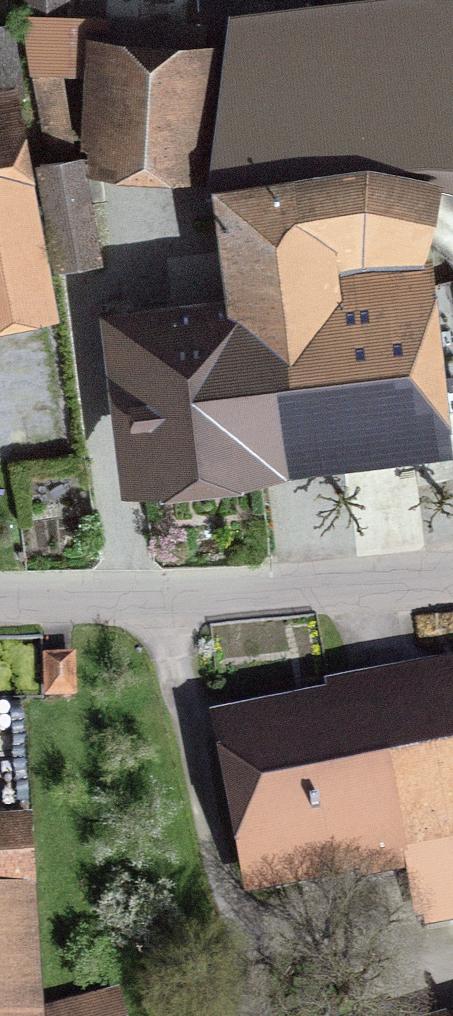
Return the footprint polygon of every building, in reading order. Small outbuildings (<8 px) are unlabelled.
[(25,10),(35,45),(74,35),(64,0),(61,0),(25,10)] [(15,92),(1,20),(0,21),(0,94),(15,92)] [(199,52),(101,45),(93,149),(192,156),(199,52)] [(0,94),(0,317),(59,305),(15,92),(0,94)] [(424,281),(413,244),(428,192),(452,189),(452,153),(433,152),(437,110),(376,106),(367,175),(226,187),(235,307),(424,281)] [(424,281),(235,307),(116,324),(138,477),(445,434),(424,281)] [(73,658),(49,658),(49,694),(73,694),(73,658)] [(234,729),(273,957),(452,925),(452,691),(234,729)] [(0,831),(0,1015),(39,1015),(27,829),(0,831)] [(56,1012),(56,1015),(124,1015),(118,996),(56,1012)]
